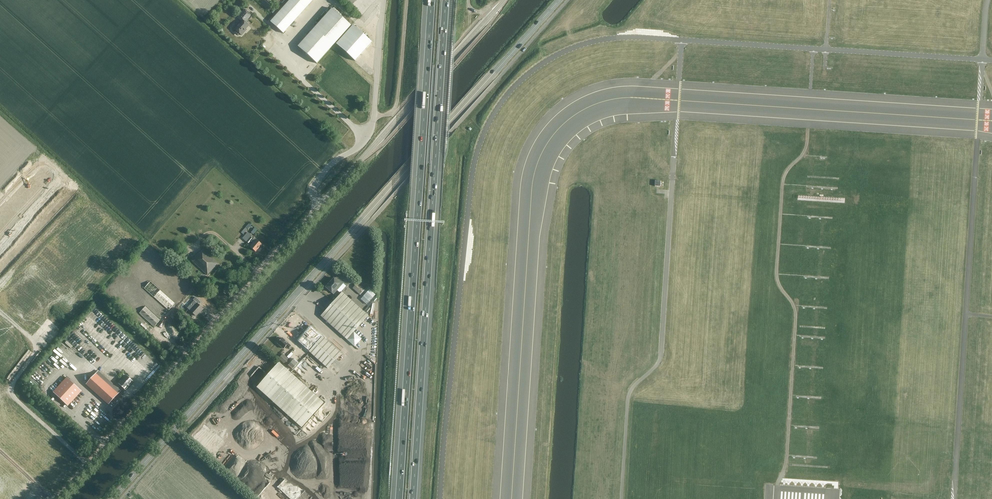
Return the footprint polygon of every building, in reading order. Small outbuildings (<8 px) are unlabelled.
[(270,22),(283,33),(312,0),(289,0),(270,22)] [(350,26),(331,8),(297,46),(297,47),(316,64),(350,26)] [(245,9),(238,18),(242,22),(235,29),(236,31),(235,32),(236,34),(237,35),(239,35),(240,34),(241,35),(244,32),(244,31),(248,26),(244,22),(246,21),(251,15),(245,9)] [(355,61),(372,42),(353,25),(336,44),(355,61)] [(240,238),(251,225),(249,223),(238,236),(240,238)] [(188,230),(184,235),(185,242),(192,243),(196,237),(195,231),(188,230)] [(253,239),(251,237),(252,236),(248,232),(242,238),(247,242),(249,244),(250,242),(252,244),(250,247),(256,252),(262,245),(256,240),(254,239),(253,239)] [(183,269),(192,258),(181,248),(171,258),(183,269)] [(207,275),(218,264),(203,250),(200,253),(199,253),(192,261),(207,275)] [(122,284),(129,277),(127,275),(120,283),(122,284)] [(333,294),(343,283),(337,277),(335,279),(334,278),(326,287),(333,294)] [(175,304),(161,291),(151,282),(144,289),(169,311),(175,304)] [(353,288),(359,294),(364,289),(357,283),(353,288)] [(332,296),(335,299),(341,293),(338,290),(332,296)] [(321,315),(347,339),(355,346),(361,338),(353,331),(368,315),(342,292),(321,315)] [(196,303),(190,311),(196,316),(203,309),(199,305),(201,303),(195,298),(193,300),(196,303)] [(154,327),(160,320),(146,307),(140,313),(154,327)] [(173,322),(179,316),(173,311),(168,317),(173,322)] [(178,341),(183,335),(175,328),(176,327),(171,322),(160,335),(167,341),(172,336),(178,341)] [(327,368),(341,353),(311,326),(297,342),(327,368)] [(289,348),(291,345),(282,337),(277,342),(284,348),(286,346),(287,347),(289,348)] [(289,360),(282,354),(278,358),(285,365),(289,360)] [(278,362),(256,387),(301,427),(323,403),(278,362)] [(116,387),(99,371),(98,371),(98,370),(90,363),(89,365),(97,373),(86,385),(109,405),(121,391),(118,389),(121,386),(126,390),(133,382),(126,375),(122,379),(121,378),(117,382),(118,384),(116,387)] [(68,406),(82,391),(67,378),(53,392),(68,406)]
